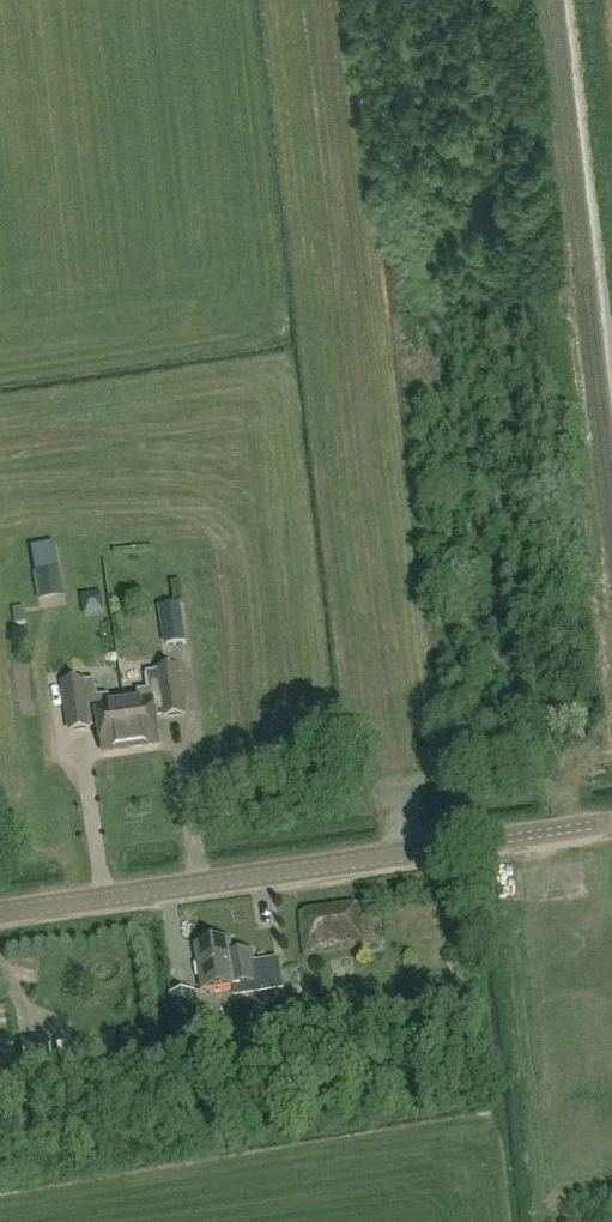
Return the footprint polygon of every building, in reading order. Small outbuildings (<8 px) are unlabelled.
[(39,601),(66,596),(61,569),(34,573),(39,601)] [(173,605),(175,640),(188,640),(186,604),(173,605)] [(159,744),(155,719),(184,715),(178,667),(158,670),(158,671),(146,673),(149,690),(137,692),(139,701),(125,703),(132,748),(159,744)] [(70,731),(100,727),(103,752),(132,748),(125,703),(111,705),(109,696),(98,697),(95,681),(83,682),(83,681),(64,684),(70,731)] [(417,756),(406,757),(408,780),(420,779),(417,756)] [(378,902),(361,906),(300,915),(305,956),(383,944),(378,902)] [(231,955),(229,941),(197,945),(204,991),(256,983),(251,952),(231,955)] [(176,1038),(201,1035),(195,992),(170,996),(176,1038)]
